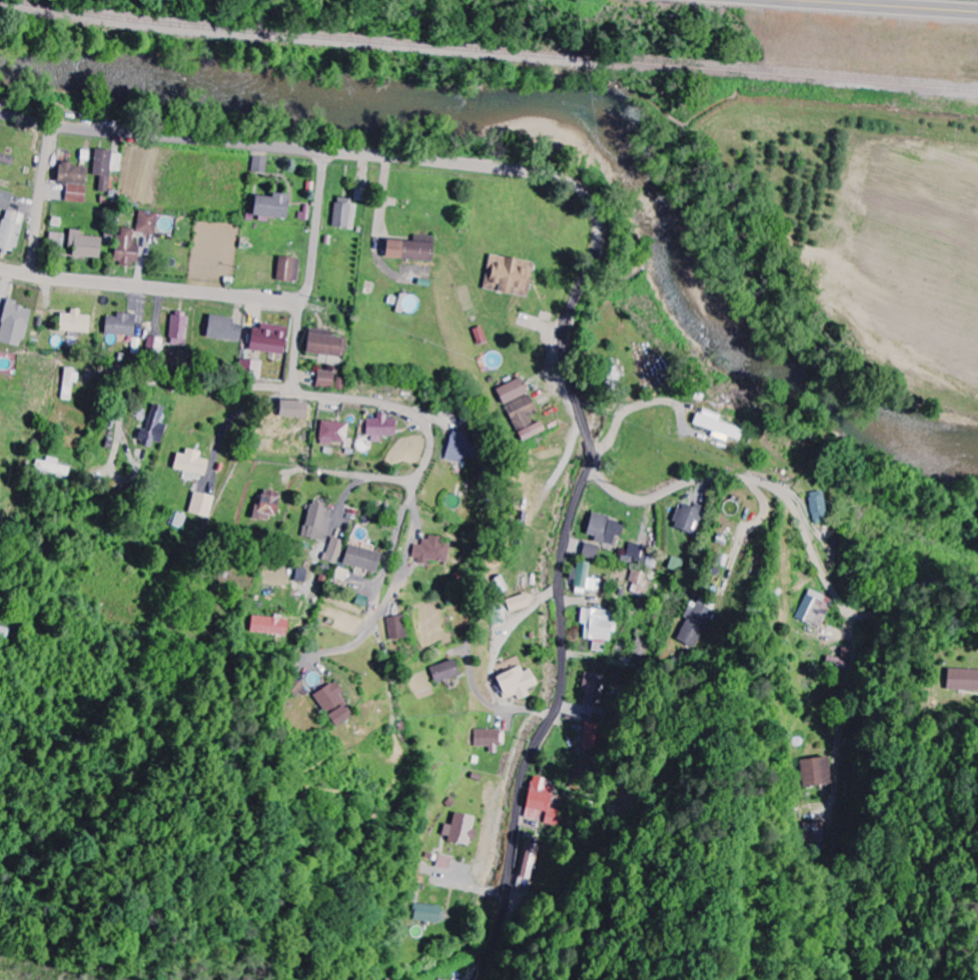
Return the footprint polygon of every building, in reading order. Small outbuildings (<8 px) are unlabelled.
[(120,172),(121,152),(94,151),(93,176),(99,176),(98,192),(108,192),(109,171),(120,172)] [(13,158),(0,153),(0,163),(10,166),(13,158)] [(264,174),(267,158),(253,156),(250,172),(264,174)] [(87,166),(59,163),(57,182),(85,185),(87,166)] [(86,186),(66,185),(65,201),(84,203),(86,186)] [(12,192),(0,191),(0,208),(9,210),(12,192)] [(285,218),(287,194),(270,193),(270,196),(252,196),(251,216),(285,218)] [(334,200),(333,227),(355,228),(355,200),(334,200)] [(18,252),(23,213),(2,211),(0,230),(0,250),(18,252)] [(157,213),(138,211),(136,232),(155,234),(157,213)] [(132,228),(117,227),(116,264),(138,264),(138,245),(132,245),(132,228)] [(70,257),(100,258),(101,237),(81,236),(81,230),(71,230),(70,257)] [(64,247),(65,233),(50,233),(49,247),(64,247)] [(385,258),(432,260),(433,236),(413,235),(413,241),(385,240),(385,258)] [(528,296),(533,261),(489,255),(484,290),(528,296)] [(277,279),(298,282),(301,259),(279,256),(277,279)] [(398,310),(416,311),(416,294),(398,294),(398,310)] [(22,347),(31,309),(16,306),(18,301),(8,299),(0,331),(0,342),(22,347)] [(59,331),(91,333),(92,316),(80,315),(80,312),(60,312),(59,331)] [(106,317),(106,335),(135,336),(136,314),(118,313),(117,317),(106,317)] [(172,313),(170,344),(187,345),(189,313),(172,313)] [(241,341),(242,324),(233,324),(234,317),(209,316),(207,339),(241,341)] [(259,329),(251,328),(249,350),(283,354),(287,327),(260,324),(259,329)] [(304,352),(340,358),(343,337),(332,336),(333,331),(308,327),(304,352)] [(474,329),(479,345),(487,342),(482,327),(474,329)] [(146,351),(162,355),(166,339),(150,335),(146,351)] [(604,359),(605,381),(616,380),(615,359),(604,359)] [(63,400),(73,400),(74,382),(77,382),(78,368),(64,367),(63,400)] [(316,387),(333,388),(334,371),(317,370),(316,387)] [(504,405),(528,393),(521,377),(497,389),(504,405)] [(521,441),(545,432),(541,421),(534,424),(530,415),(537,412),(531,395),(507,404),(521,441)] [(279,417),(306,418),(306,401),(279,401),(279,417)] [(144,431),(149,433),(145,446),(151,449),(154,441),(160,443),(167,425),(159,422),(164,408),(153,404),(144,431)] [(740,441),(743,430),(718,422),(720,415),(698,408),(693,425),(712,431),(710,437),(726,442),(728,437),(740,441)] [(395,436),(395,419),(387,419),(387,414),(377,414),(377,419),(367,419),(368,442),(381,442),(381,436),(395,436)] [(346,443),(347,423),(321,421),(319,445),(331,446),(331,442),(346,443)] [(470,436),(451,431),(444,459),(463,464),(470,436)] [(200,452),(185,449),(184,455),(176,453),(172,469),(184,471),(183,477),(203,482),(208,461),(199,459),(200,452)] [(70,476),(72,467),(58,465),(59,459),(48,457),(47,462),(37,460),(35,469),(70,476)] [(281,495),(262,489),(252,517),(266,522),(268,514),(274,516),(281,495)] [(215,497),(194,491),(188,512),(209,518),(215,497)] [(828,522),(823,491),(809,493),(813,524),(828,522)] [(324,540),(328,504),(308,502),(303,538),(324,540)] [(694,535),(704,507),(694,503),(692,507),(679,502),(671,527),(694,535)] [(623,521),(590,514),(586,535),(594,536),(593,542),(618,547),(623,521)] [(446,562),(450,541),(423,536),(421,545),(414,544),(412,560),(428,563),(429,560),(446,562)] [(338,565),(344,541),(329,537),(324,561),(338,565)] [(599,546),(584,542),(581,556),(596,560),(599,546)] [(649,547),(629,543),(627,556),(622,555),(621,561),(654,566),(656,557),(647,555),(649,547)] [(377,572),(381,551),(347,545),(343,565),(377,572)] [(685,560),(671,557),(668,569),(683,572),(685,560)] [(601,580),(587,578),(589,564),(577,562),(573,587),(599,592),(601,580)] [(648,596),(652,582),(645,579),(647,573),(634,568),(630,581),(634,582),(631,591),(648,596)] [(296,572),(296,581),(306,581),(306,572),(296,572)] [(798,620),(823,628),(833,598),(808,590),(798,620)] [(506,600),(510,613),(531,606),(526,594),(506,600)] [(364,607),(368,598),(358,595),(355,604),(364,607)] [(677,640),(697,649),(714,611),(690,601),(684,616),(687,618),(677,640)] [(507,626),(504,609),(490,611),(493,628),(507,626)] [(584,639),(610,640),(611,610),(581,609),(580,624),(584,625),(584,639)] [(388,617),(390,640),(407,638),(405,616),(388,617)] [(287,634),(287,618),(250,617),(250,633),(287,634)] [(0,626),(0,640),(8,642),(11,628),(0,626)] [(635,653),(648,656),(651,641),(638,638),(635,653)] [(827,667),(847,669),(848,659),(828,657),(827,667)] [(459,676),(454,660),(430,667),(435,683),(459,676)] [(530,669),(522,672),(519,667),(495,676),(504,699),(515,695),(518,700),(529,696),(526,689),(537,685),(530,669)] [(946,668),(946,689),(977,691),(977,669),(946,668)] [(583,704),(595,705),(596,694),(605,695),(607,675),(584,672),(582,690),(585,691),(583,704)] [(332,683),(314,695),(336,728),(354,716),(332,683)] [(584,749),(608,750),(608,724),(585,724),(584,749)] [(488,753),(497,753),(497,745),(503,745),(503,730),(475,729),(474,746),(488,747),(488,753)] [(833,781),(828,755),(800,760),(806,787),(833,781)] [(545,823),(563,826),(566,811),(549,808),(554,782),(530,778),(524,817),(540,820),(542,812),(547,813),(545,823)] [(470,845),(473,830),(471,830),(474,817),(454,813),(451,825),(444,824),(441,839),(470,845)] [(806,842),(826,841),(825,822),(806,823),(806,842)] [(538,845),(524,843),(520,879),(534,880),(538,845)] [(451,859),(439,856),(436,866),(448,870),(451,859)] [(445,907),(415,905),(414,921),(443,923),(445,907)]
